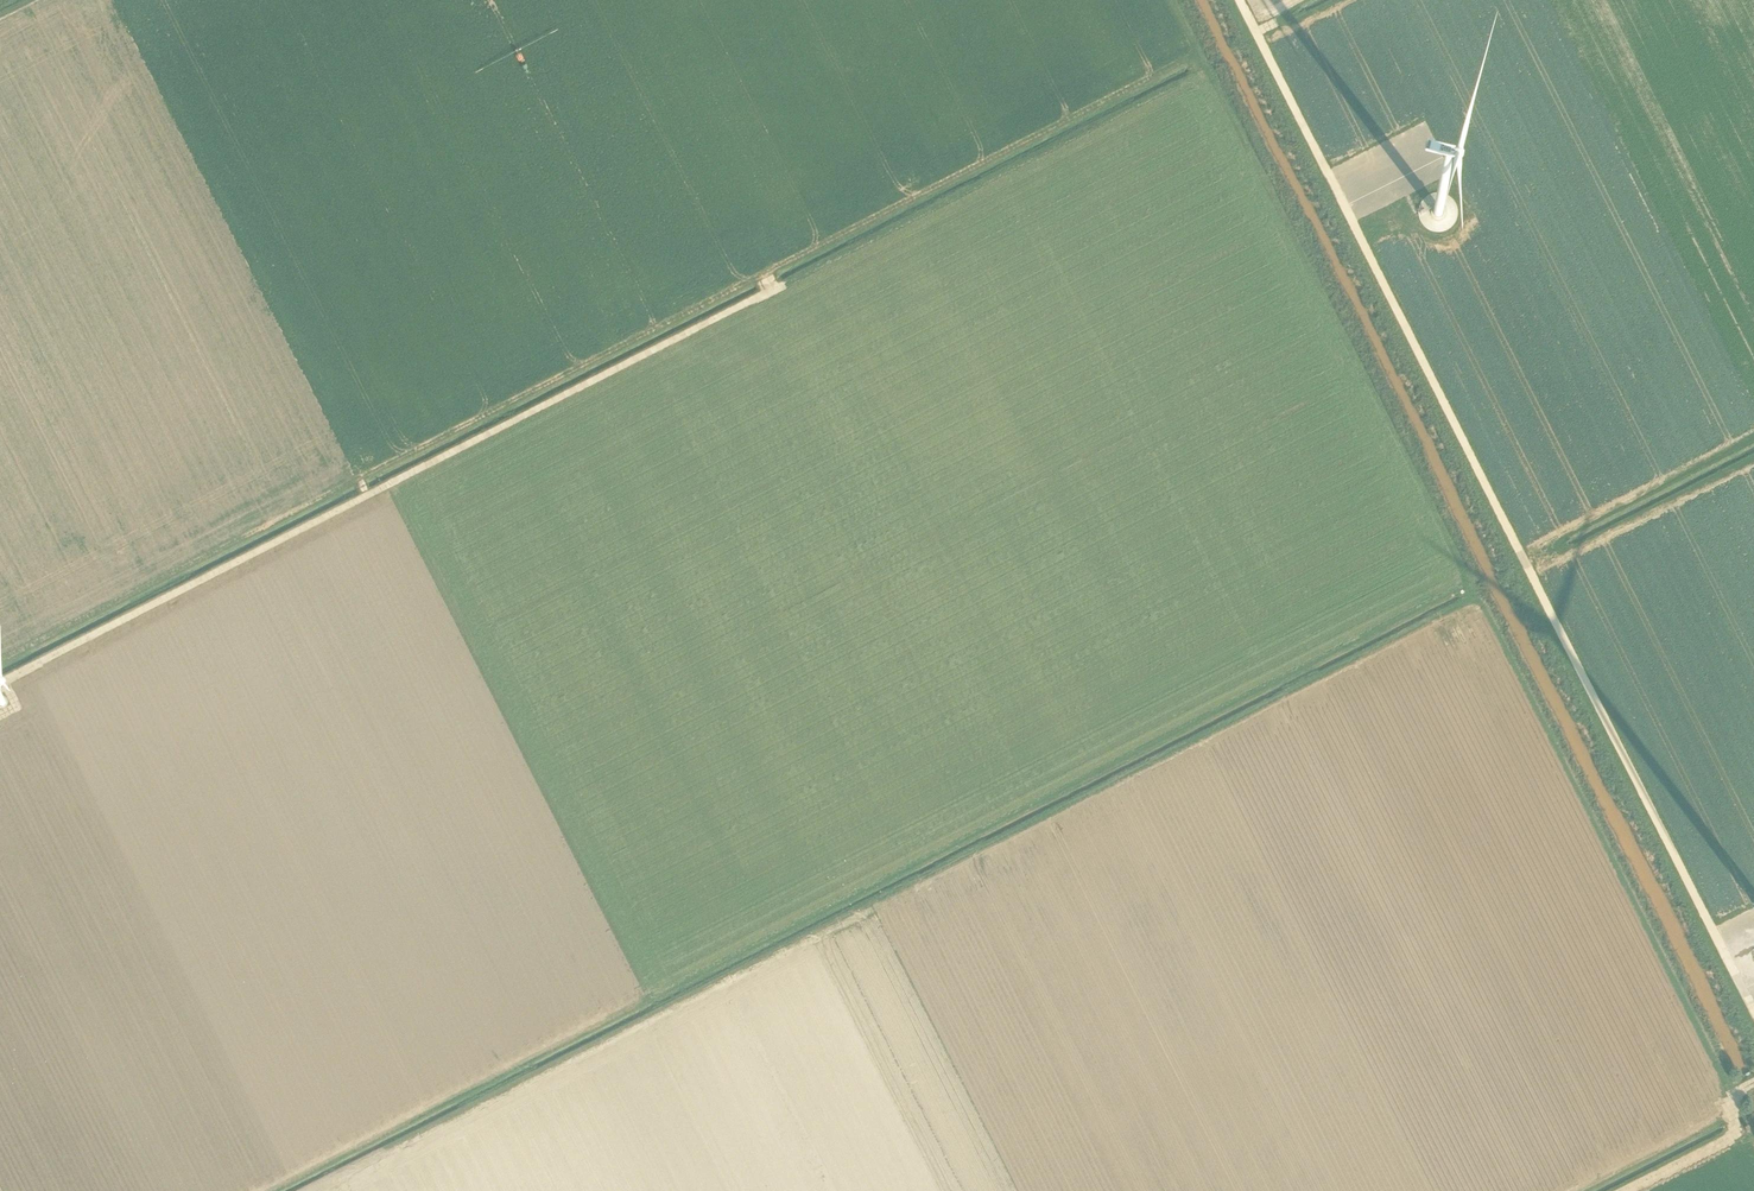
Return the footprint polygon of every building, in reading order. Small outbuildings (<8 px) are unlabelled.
[(1434,212),(1434,213),(1434,214),(1434,215),(1435,215),(1435,216),(1436,216),(1437,217),(1438,217),(1439,217),(1440,217),(1440,216),(1441,216),(1442,216),(1442,215),(1443,214),(1443,213),(1443,212),(1443,211),(1443,210),(1442,210),(1442,209),(1441,209),(1441,208),(1440,208),(1439,207),(1438,207),(1437,207),(1437,208),(1436,208),(1435,209),(1434,209),(1434,210),(1434,211),(1434,212)]
